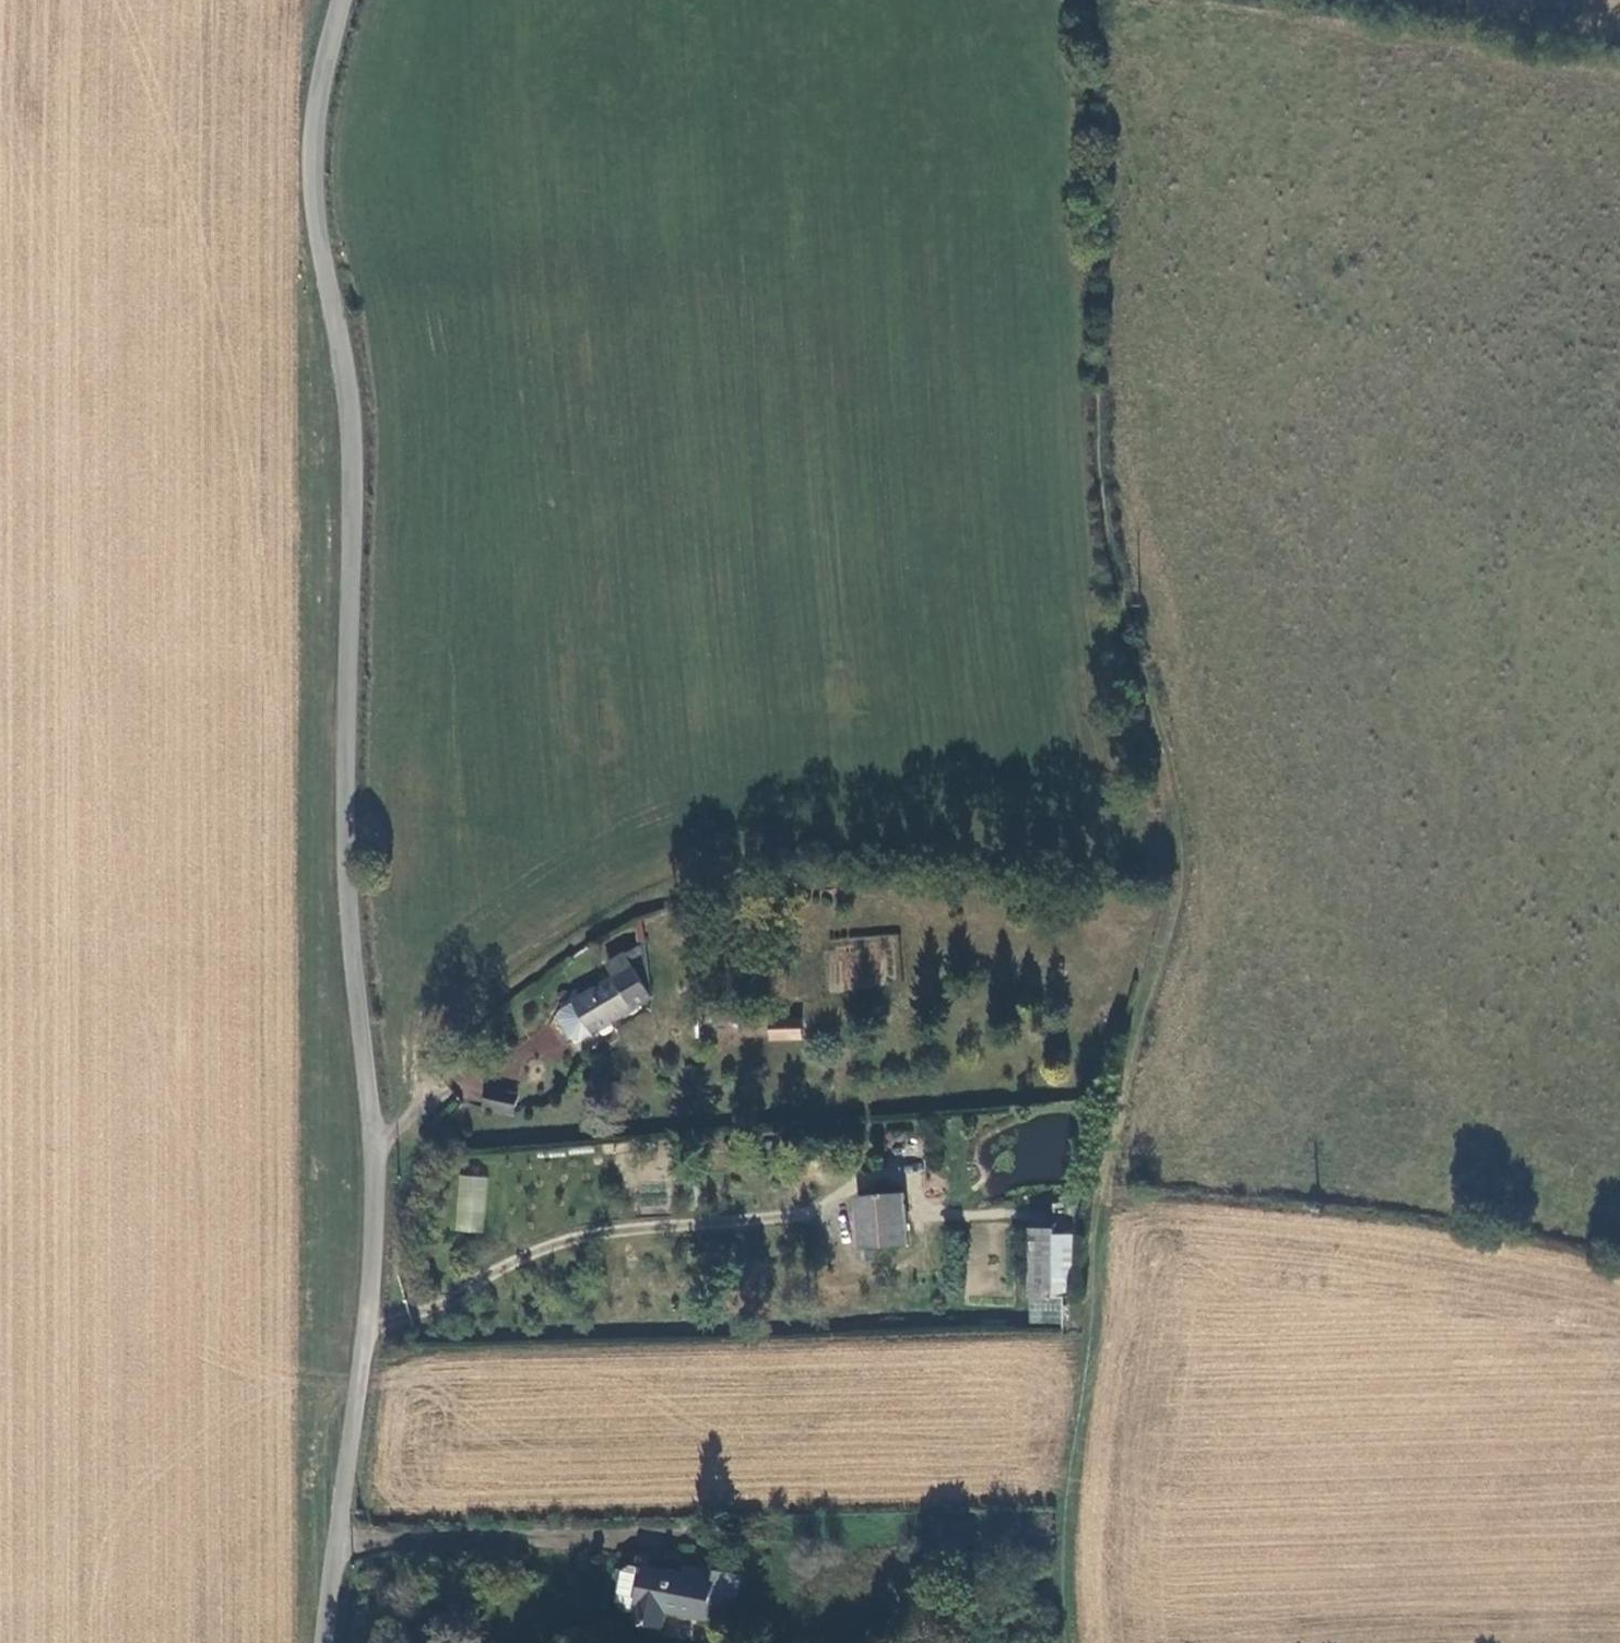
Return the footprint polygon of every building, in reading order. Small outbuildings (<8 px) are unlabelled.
[(595,1033),(655,998),(649,946),(609,968),(617,981),(577,1006),(559,1018),(576,1045),(594,1032),(595,1033)] [(882,972),(852,969),(854,954),(830,952),(826,990),(856,993),(858,976),(881,979),(882,972)] [(780,1020),(780,1041),(801,1042),(801,1021),(780,1020)] [(489,1096),(488,1108),(489,1108),(513,1102),(514,1097),(489,1096)] [(512,1113),(513,1102),(489,1108),(488,1108),(488,1110),(512,1113)] [(452,1230),(483,1233),(488,1177),(457,1174),(452,1230)] [(902,1197),(862,1200),(864,1252),(906,1249),(902,1197)] [(1055,1298),(1054,1233),(1033,1233),(1034,1300),(1055,1298)] [(647,1568),(632,1564),(622,1572),(614,1612),(637,1614),(647,1568)] [(647,1568),(637,1614),(635,1625),(664,1630),(668,1615),(705,1622),(707,1615),(735,1620),(742,1580),(714,1575),(713,1582),(647,1568)]
